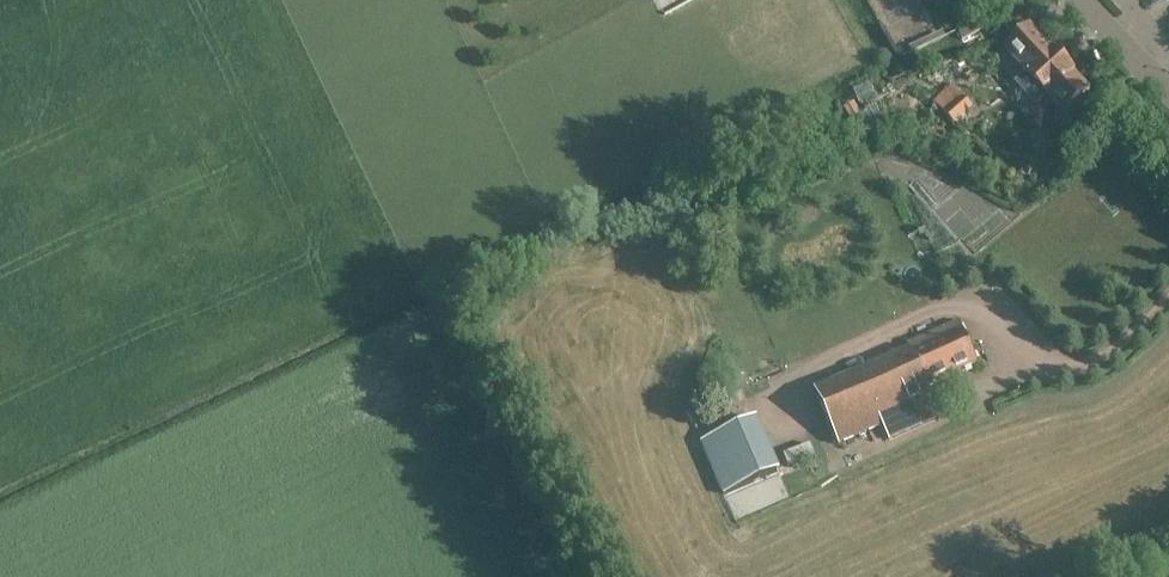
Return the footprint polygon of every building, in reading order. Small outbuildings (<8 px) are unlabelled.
[(1004,49),(1026,73),(1017,82),(1024,90),(1032,82),(1046,97),(1048,96),(1064,113),(1089,90),(1072,73),(1074,71),(1053,48),(1051,50),(1028,26),(1004,49)] [(954,125),(972,108),(961,97),(944,113),(954,125)] [(848,119),(856,115),(851,106),(843,110),(848,119)] [(859,132),(881,122),(875,108),(852,119),(859,132)] [(926,386),(976,364),(958,323),(908,345),(910,350),(814,391),(834,438),(931,396),(926,386)] [(779,471),(757,418),(700,443),(722,495),(779,471)]
